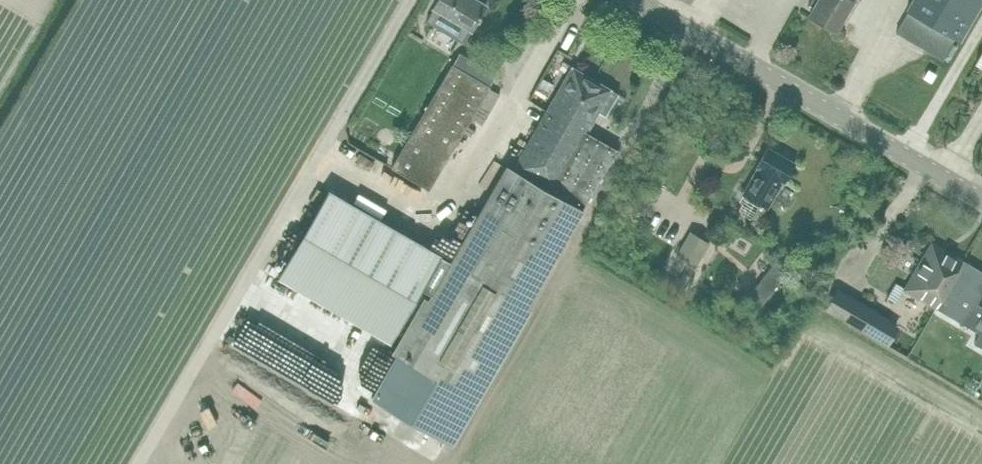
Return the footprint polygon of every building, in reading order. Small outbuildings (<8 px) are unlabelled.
[(472,31),(487,5),(479,0),(438,0),(433,8),(472,31)] [(809,4),(815,7),(810,15),(837,31),(854,1),(853,0),(811,0),(809,4)] [(957,39),(980,0),(914,0),(908,11),(909,12),(897,32),(943,59),(956,38),(957,39)] [(406,35),(395,54),(404,58),(414,40),(406,35)] [(430,190),(492,87),(498,74),(460,52),(453,63),(392,167),(430,190)] [(571,122),(596,80),(572,66),(548,108),(571,122)] [(606,116),(619,95),(596,80),(571,122),(590,133),(600,113),(606,116)] [(431,294),(429,299),(413,326),(396,355),(398,356),(374,399),(450,442),(619,150),(590,133),(571,122),(548,108),(515,169),(506,164),(456,251),(451,259),(431,294)] [(741,193),(768,209),(784,182),(785,183),(796,162),(768,147),(741,193)] [(633,186),(628,196),(647,207),(652,197),(633,186)] [(330,188),(279,276),(379,335),(391,342),(422,288),(431,294),(451,259),(330,188)] [(698,264),(711,244),(691,232),(678,252),(698,264)] [(935,308),(963,260),(932,242),(904,290),(935,308)] [(776,260),(747,298),(760,308),(789,269),(776,260)] [(963,260),(935,308),(980,334),(975,343),(981,347),(981,306),(977,303),(981,294),(981,272),(963,260)] [(900,327),(888,320),(889,318),(837,288),(824,309),(888,347),(900,327)]
